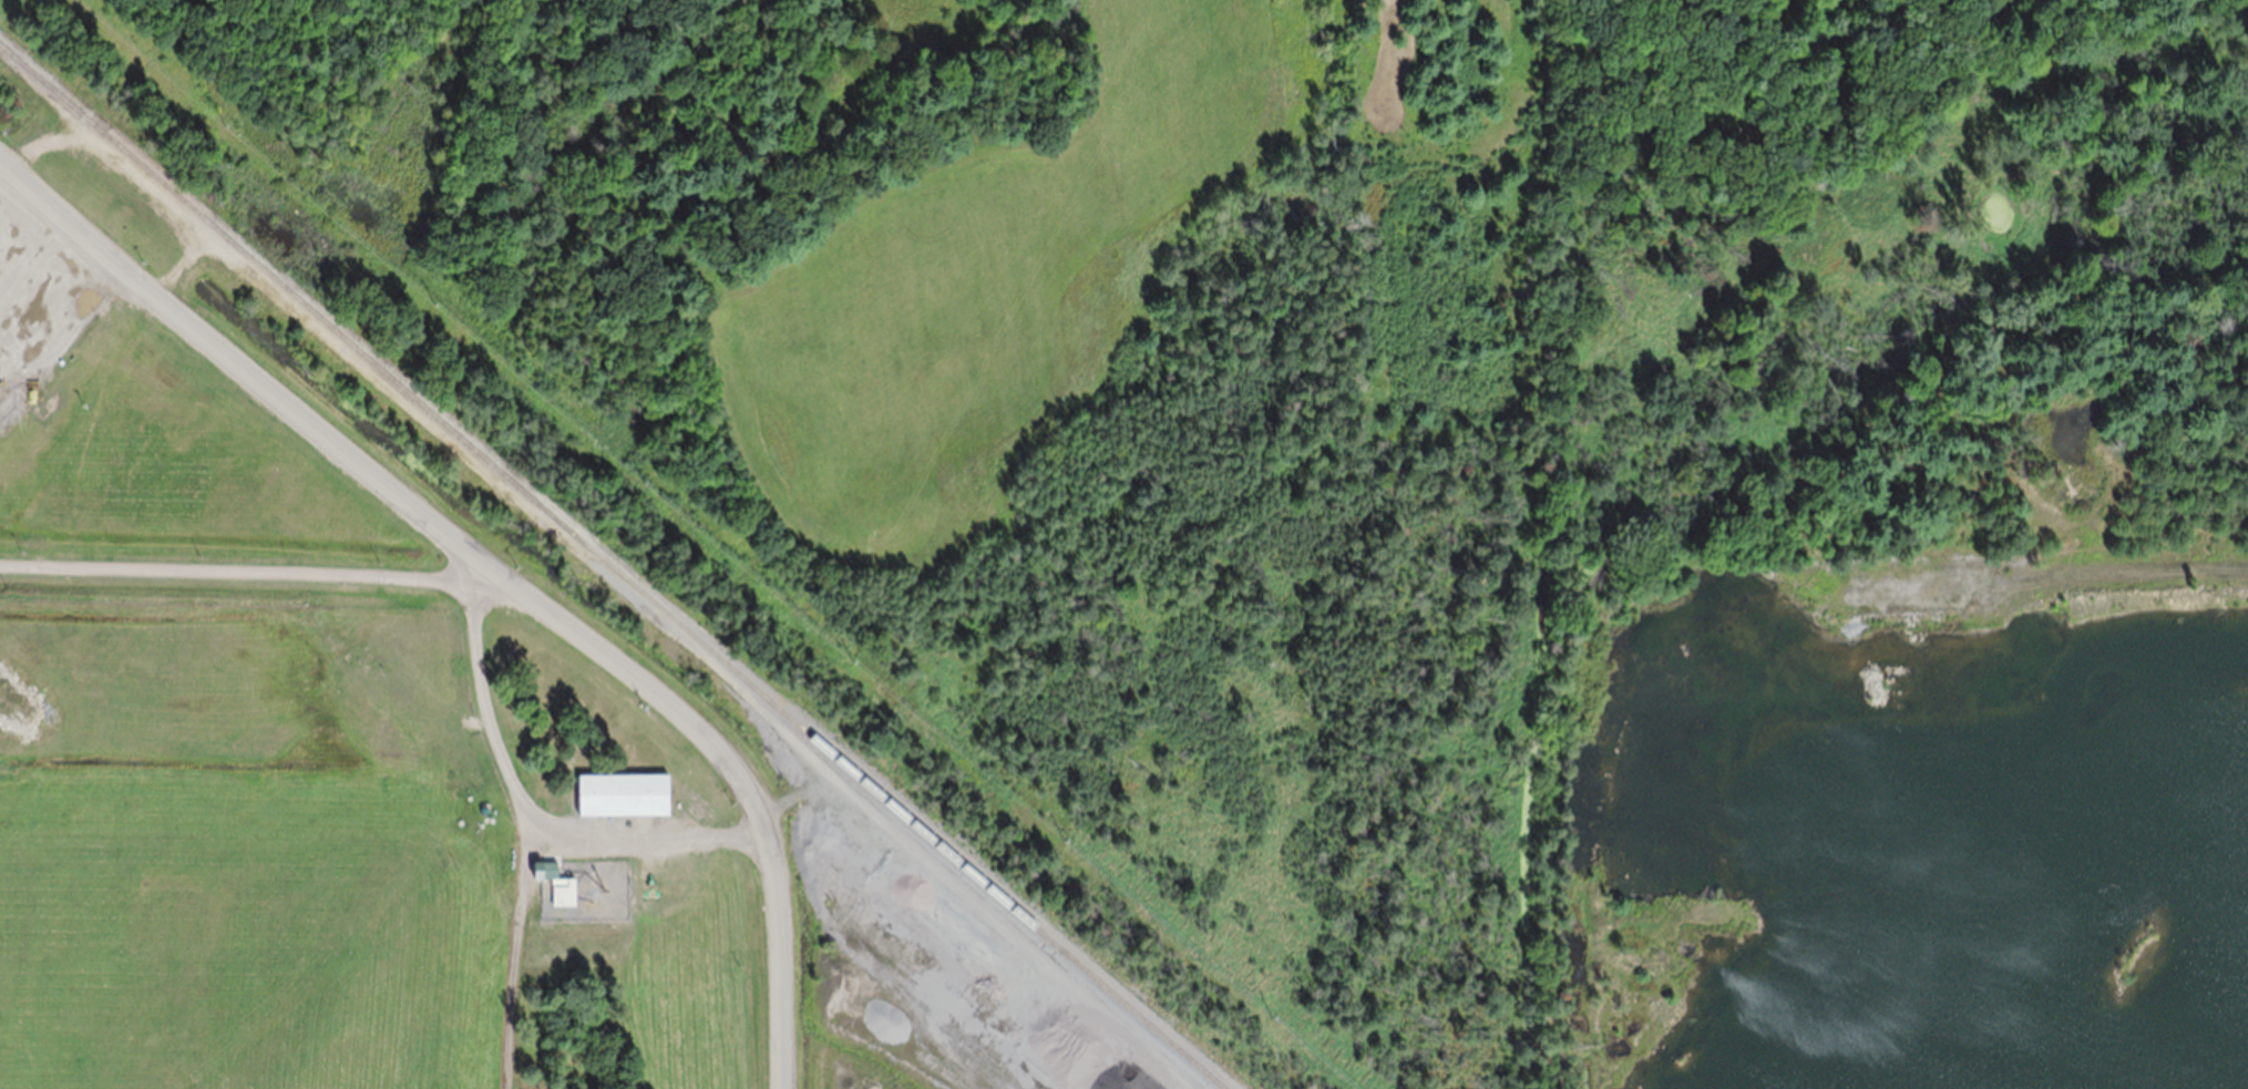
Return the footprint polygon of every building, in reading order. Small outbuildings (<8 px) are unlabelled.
[(113,201),(109,196),(115,189),(120,194),(113,201)] [(581,813),(579,813),(578,773),(668,772),(668,813),(581,813)] [(542,876),(542,861),(557,860),(558,876),(542,876)]
